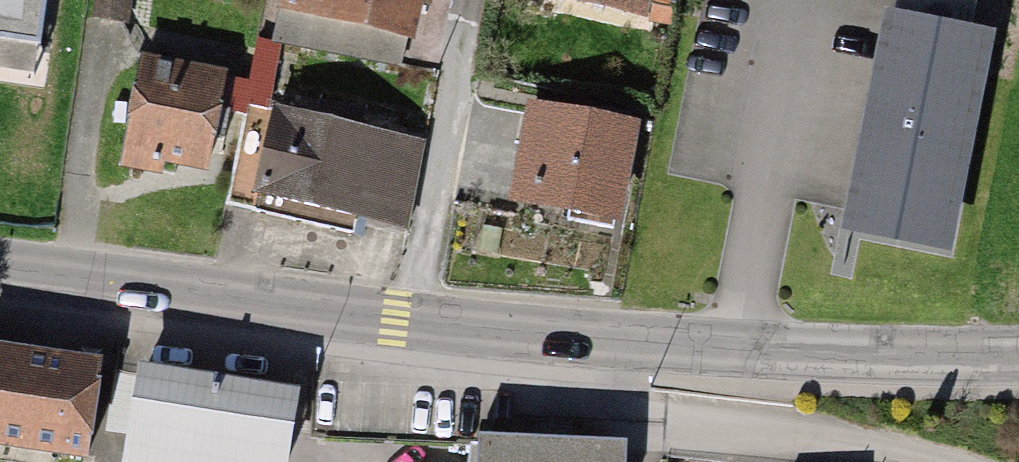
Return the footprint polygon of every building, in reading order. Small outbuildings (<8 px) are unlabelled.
[(48,47),(55,0),(0,0),(0,39),(48,47)] [(130,30),(135,0),(99,0),(95,24),(130,30)] [(291,46),(345,56),(351,24),(419,37),(427,3),(433,4),(434,0),(301,0),(291,46)] [(565,1),(654,19),(658,0),(565,0),(565,1)] [(989,42),(895,24),(857,228),(950,246),(989,42)] [(240,84),(149,65),(126,168),(163,176),(164,167),(210,176),(215,150),(225,152),(240,84)] [(248,106),(227,209),(357,235),(360,219),(408,229),(426,143),(361,129),(363,118),(323,110),(321,121),(248,106)] [(632,135),(537,120),(529,166),(536,168),(530,206),(567,212),(566,221),(616,229),(632,135)] [(85,458),(101,369),(0,351),(0,443),(85,458)] [(133,454),(176,461),(284,461),(295,400),(147,374),(133,454)] [(614,446),(762,461),(799,461),(806,410),(615,386),(614,446)] [(618,455),(495,450),(494,461),(618,461),(618,455)]
